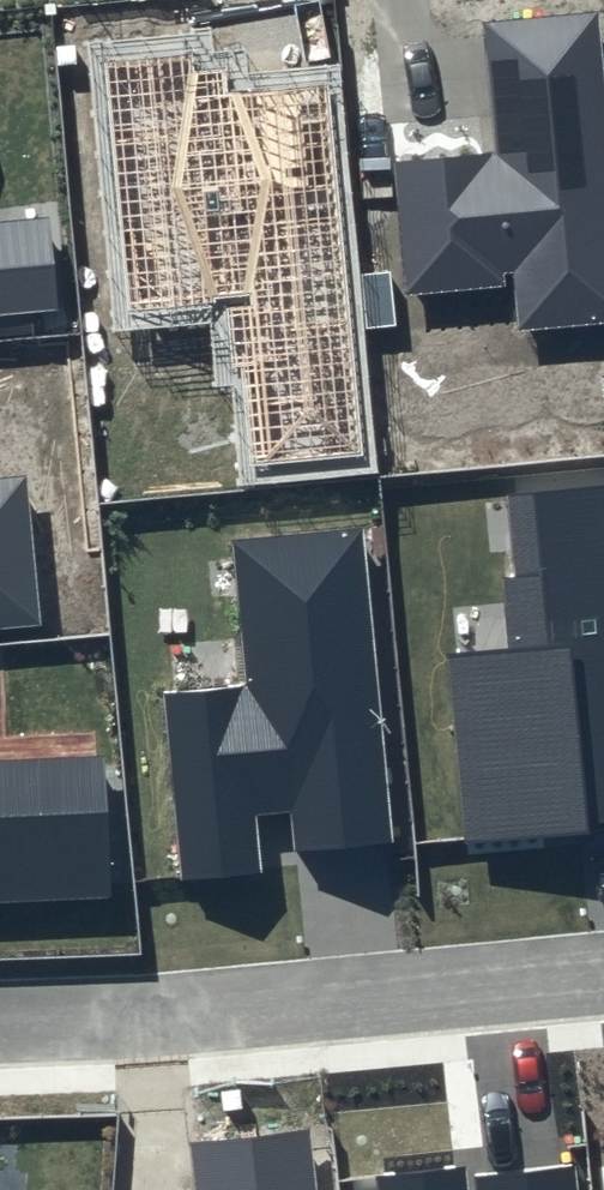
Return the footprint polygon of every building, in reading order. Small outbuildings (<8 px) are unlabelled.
[(480,22),(493,152),(392,164),(405,297),(515,286),(520,329),(603,321),(603,72),(598,12),(480,22)] [(187,54),(104,62),(129,312),(226,304),(233,371),(247,371),(255,465),(365,455),(327,87),(226,94),(223,72),(191,75),(187,54)] [(62,322),(53,218),(0,222),(0,328),(62,322)] [(42,626),(24,476),(0,478),(0,630),(42,626)] [(502,498),(516,650),(446,658),(462,840),(603,824),(603,487),(502,498)] [(361,528),(233,540),(246,683),(162,693),(180,880),(261,872),(256,816),(288,812),(294,849),(392,838),(361,528)] [(109,896),(101,757),(0,760),(0,903),(109,896)] [(191,1144),(196,1189),(315,1189),(308,1130),(191,1144)] [(377,1181),(378,1189),(576,1189),(572,1157),(377,1181)]
